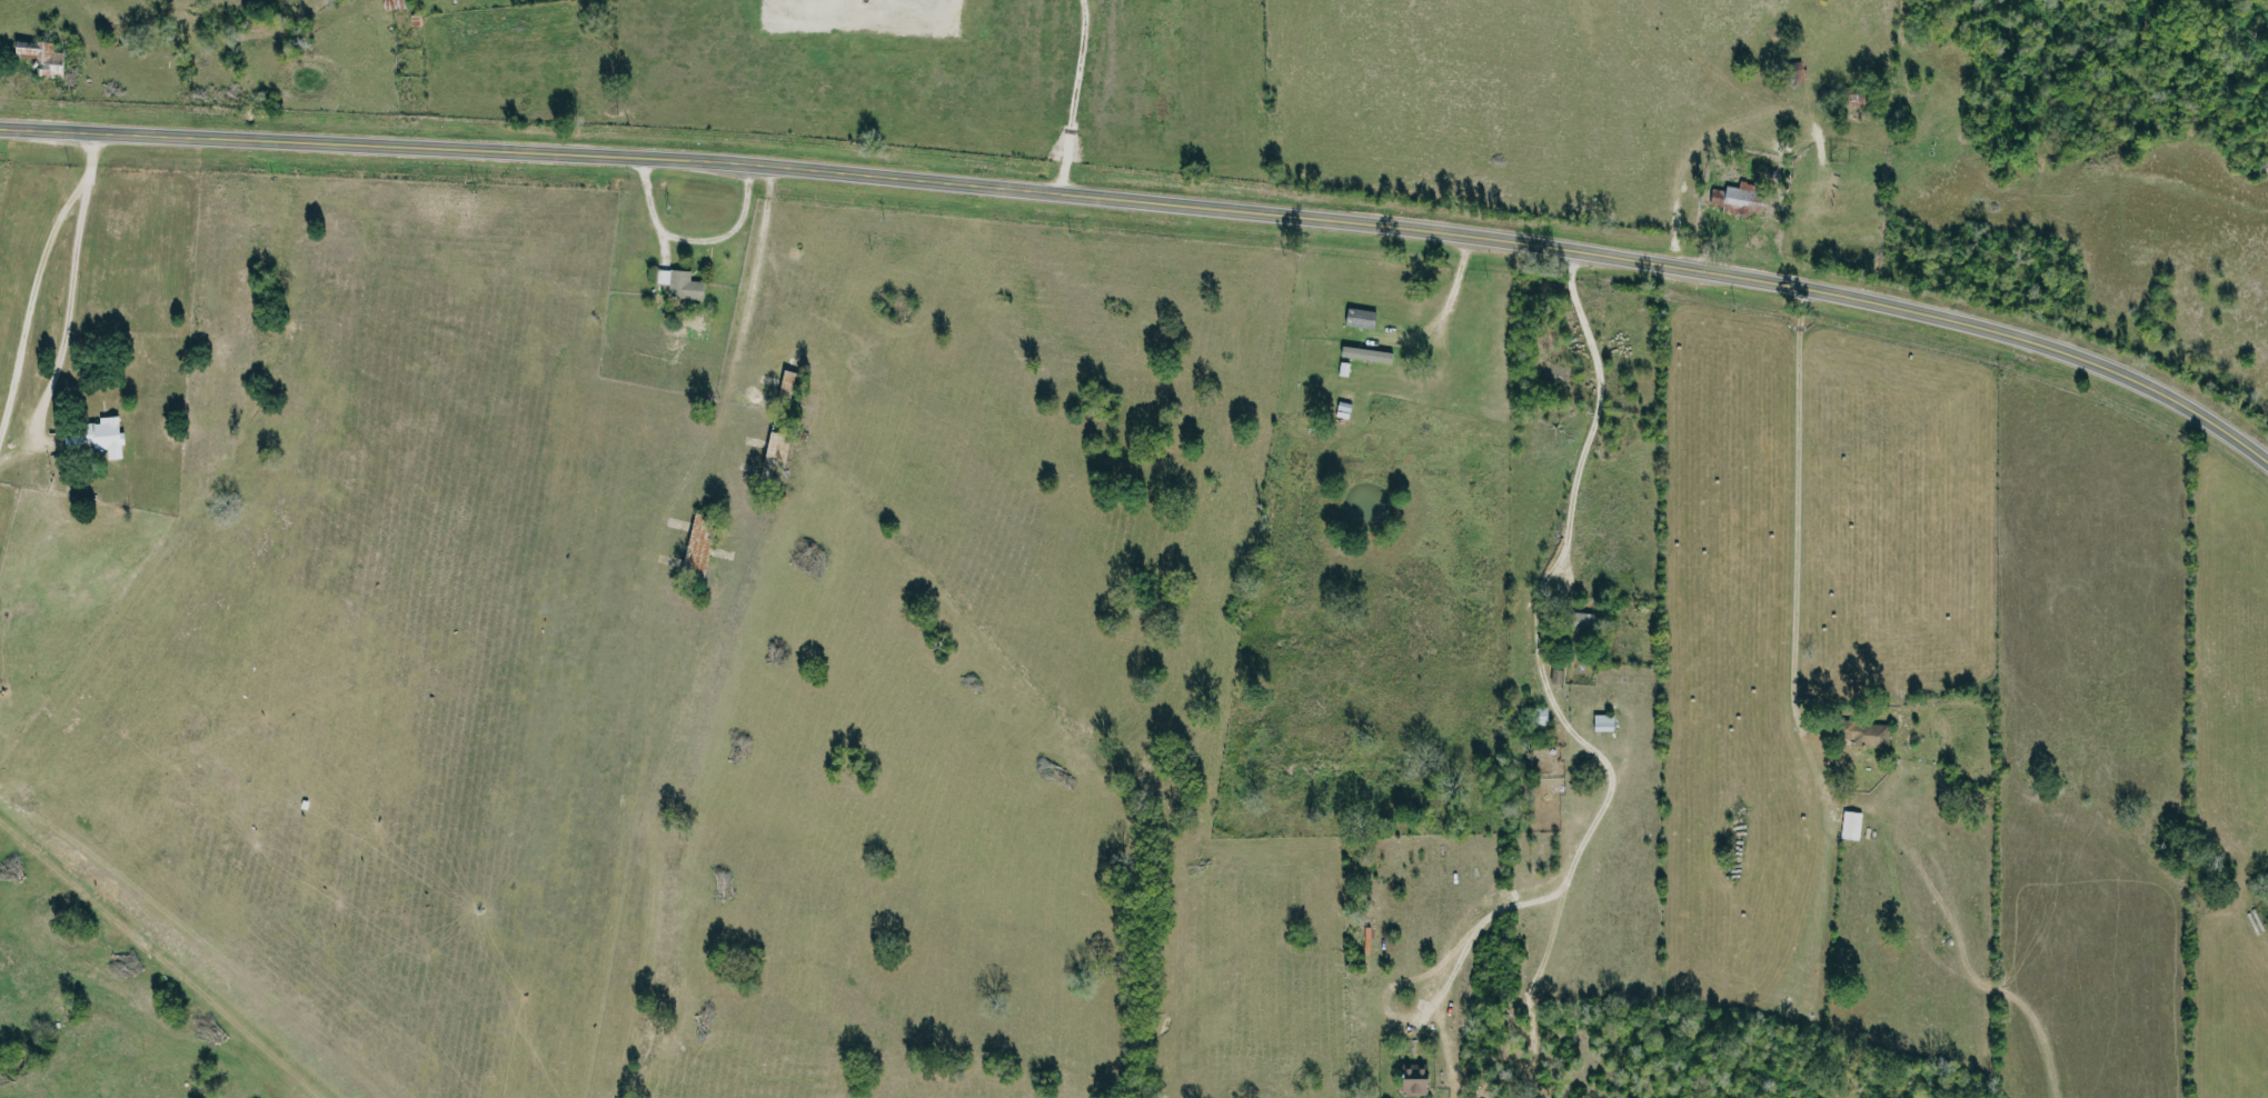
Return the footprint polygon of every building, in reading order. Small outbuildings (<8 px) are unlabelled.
[(58,43),(22,43),(22,58),(41,58),(41,76),(69,76),(69,58),(58,58),(58,43)] [(1710,188),(1708,204),(1721,205),(1720,213),(1747,216),(1748,212),(1761,214),(1764,192),(1723,187),(1722,190),(1710,188)] [(687,270),(655,269),(655,283),(667,283),(667,298),(700,299),(701,281),(686,281),(687,270)] [(1373,311),(1344,307),(1342,325),(1371,329),(1373,311)] [(1337,355),(1387,364),(1389,354),(1339,344),(1337,355)] [(71,450),(112,445),(114,459),(130,457),(125,415),(104,417),(105,427),(69,431),(71,450)] [(706,549),(683,545),(679,565),(702,570),(706,549)] [(1586,635),(1592,617),(1567,608),(1561,626),(1586,635)] [(1548,684),(1560,685),(1562,670),(1550,668),(1548,684)] [(1547,709),(1532,707),(1530,725),(1544,726),(1547,709)] [(1592,731),(1613,731),(1613,714),(1591,715),(1592,731)] [(1887,725),(1839,724),(1838,739),(1850,739),(1850,746),(1887,747),(1887,725)] [(1839,839),(1860,840),(1861,812),(1841,811),(1839,839)] [(1426,1067),(1396,1069),(1398,1096),(1427,1094),(1426,1067)]
